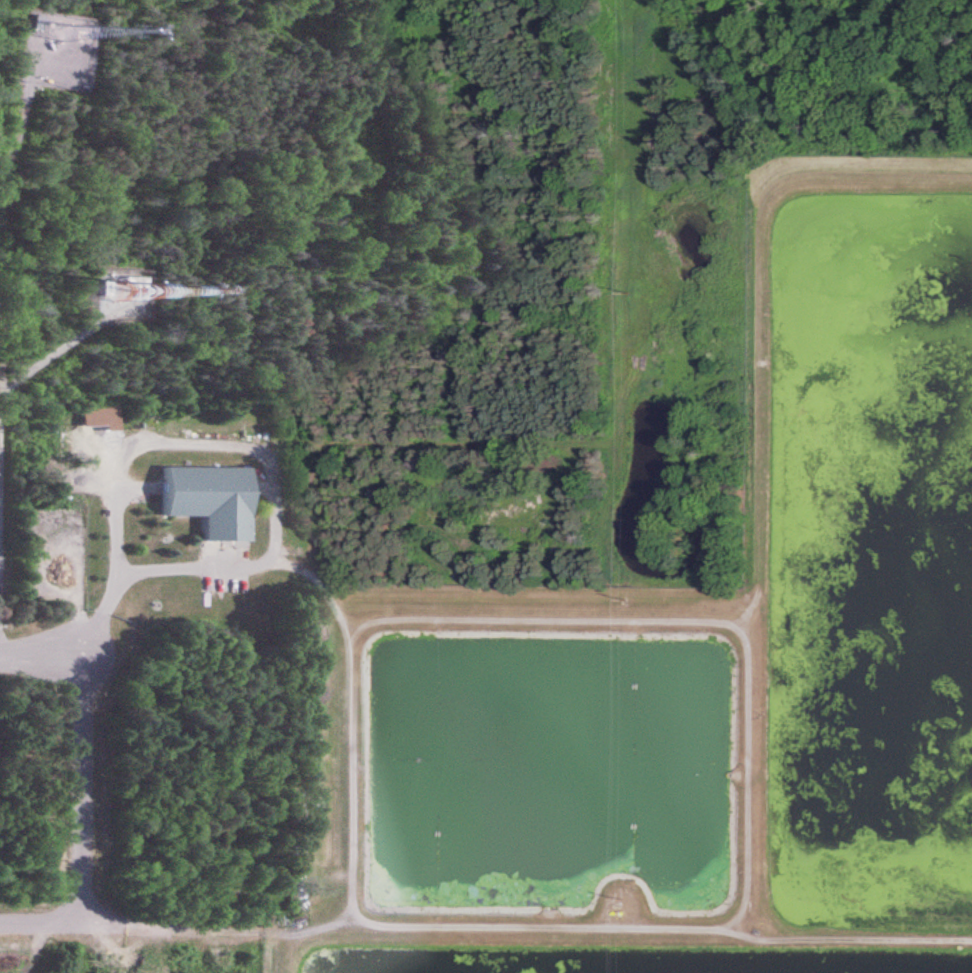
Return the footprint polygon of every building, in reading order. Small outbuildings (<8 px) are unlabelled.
[(120,406),(83,406),(83,427),(107,427),(107,431),(121,431),(120,406)] [(160,516),(205,517),(205,541),(252,542),(254,468),(161,466),(160,516)]
